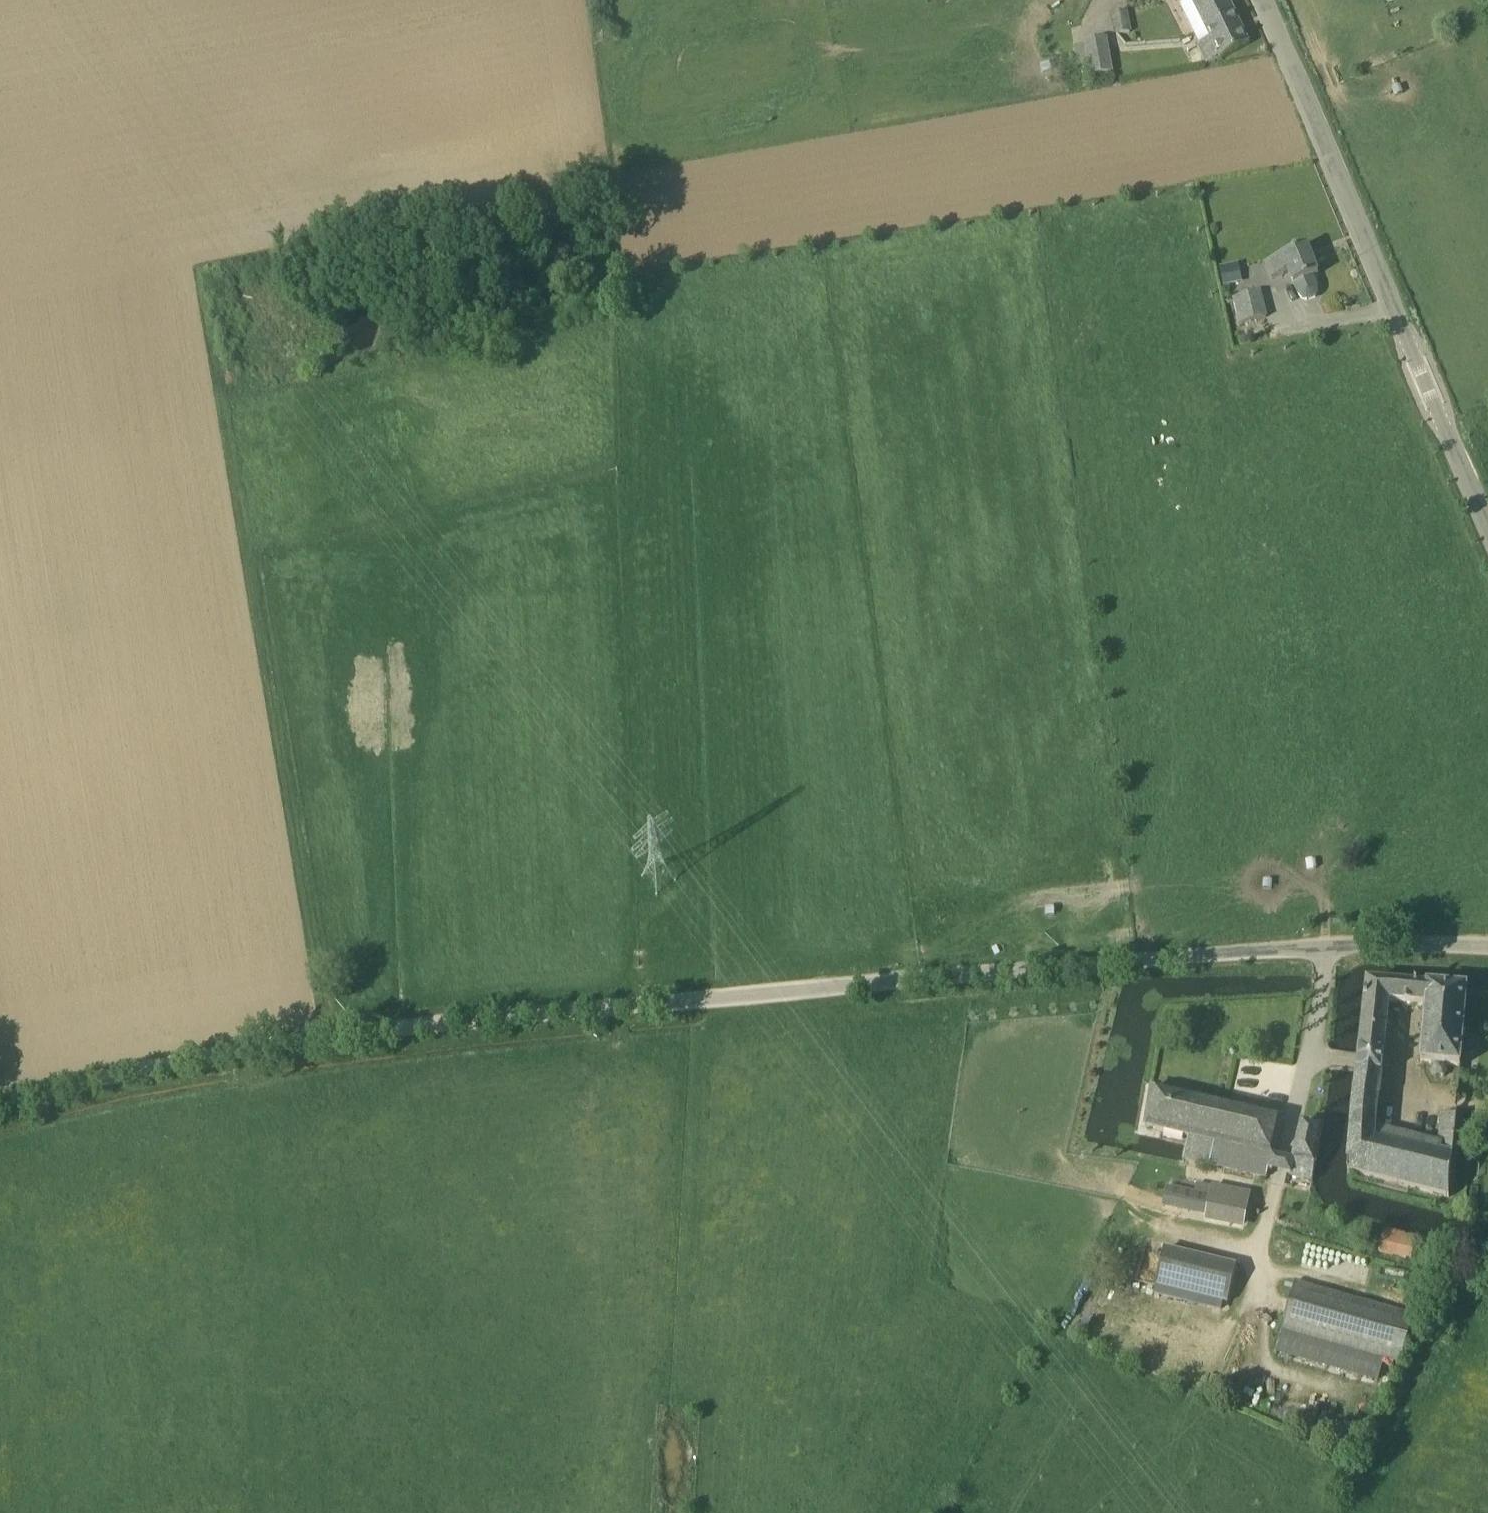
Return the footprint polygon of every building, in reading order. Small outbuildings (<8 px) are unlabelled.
[(1205,29),(1236,15),(1229,0),(1191,0),(1205,29)] [(1129,12),(1114,14),(1117,35),(1132,33),(1129,12)] [(1210,38),(1198,44),(1207,64),(1219,57),(1220,58),(1250,44),(1236,15),(1205,29),(1210,38)] [(1125,71),(1120,44),(1109,46),(1108,39),(1084,43),(1090,77),(1125,71)] [(1266,264),(1267,267),(1273,280),(1289,273),(1294,285),(1295,285),(1299,296),(1302,299),(1307,301),(1316,298),(1319,293),(1318,287),(1314,277),(1319,275),(1308,247),(1266,264)] [(1219,268),(1223,287),(1242,283),(1238,264),(1219,268)] [(1233,299),(1240,325),(1267,318),(1260,292),(1233,299)] [(1427,1008),(1429,988),(1405,986),(1367,983),(1360,1051),(1360,1052),(1360,1055),(1384,1057),(1389,1005),(1426,1008),(1427,1008)] [(1448,1067),(1461,1068),(1467,992),(1429,988),(1427,1008),(1426,1008),(1421,1065),(1433,1066),(1448,1067)] [(1383,1063),(1384,1057),(1360,1055),(1359,1061),(1359,1069),(1358,1070),(1348,1172),(1450,1198),(1457,1117),(1444,1115),(1442,1115),(1438,1153),(1374,1137),(1378,1099),(1379,1100),(1382,1073),(1383,1063)] [(1447,1071),(1448,1067),(1433,1066),(1433,1070),(1436,1074),(1443,1074),(1447,1071)] [(1269,1174),(1273,1157),(1282,1119),(1226,1106),(1153,1089),(1146,1128),(1215,1144),(1210,1164),(1268,1178),(1269,1174)] [(1314,1166),(1323,1128),(1302,1123),(1293,1162),(1314,1166)] [(1310,1183),(1314,1166),(1293,1162),(1285,1160),(1273,1157),(1269,1174),(1281,1176),(1310,1183)] [(1205,1222),(1241,1228),(1248,1193),(1212,1187),(1211,1196),(1163,1187),(1159,1210),(1206,1218),(1205,1222)] [(1385,1229),(1378,1254),(1410,1263),(1417,1237),(1385,1229)] [(1156,1286),(1208,1298),(1226,1303),(1235,1268),(1164,1251),(1156,1286)] [(1415,1317),(1333,1293),(1296,1283),(1276,1354),(1376,1382),(1382,1359),(1402,1364),(1415,1317)]
